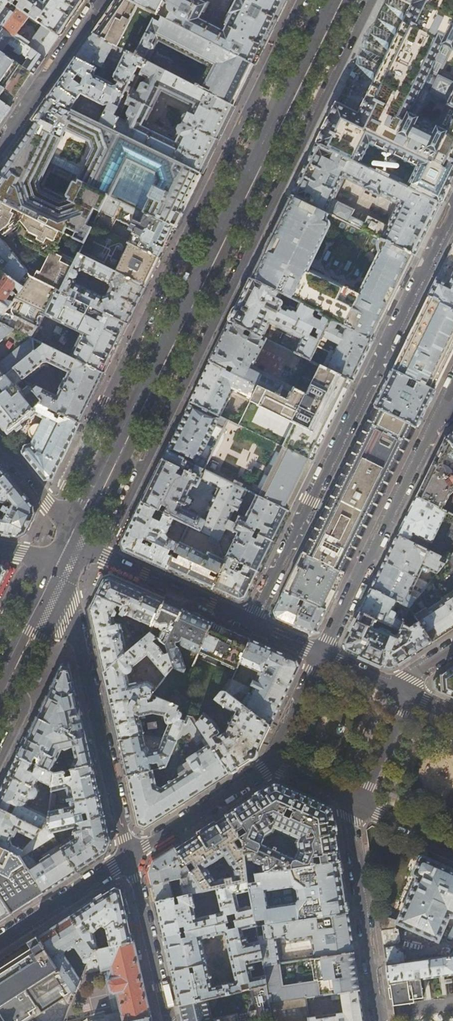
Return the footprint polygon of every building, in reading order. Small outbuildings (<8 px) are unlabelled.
[(5,0),(0,0),(0,16),(10,3),(5,0)] [(10,3),(12,5),(16,0),(20,3),(16,8),(18,9),(23,13),(26,9),(31,12),(28,16),(29,17),(36,22),(39,17),(44,21),(41,25),(42,26),(59,37),(75,14),(84,0),(46,0),(44,3),(39,0),(5,0),(10,3)] [(126,0),(115,0),(114,2),(100,23),(92,34),(135,56),(144,37),(137,34),(141,26),(148,29),(152,20),(155,15),(126,0)] [(155,15),(157,16),(164,3),(165,0),(126,0),(155,15)] [(229,13),(230,13),(223,28),(202,17),(210,2),(205,0),(165,0),(164,3),(168,5),(167,7),(168,9),(169,11),(170,12),(166,21),(231,54),(237,58),(254,66),(267,39),(286,2),(287,0),(235,0),(229,13)] [(316,144),(382,176),(440,204),(452,177),(452,0),(400,0),(411,6),(351,128),(329,118),(316,144)] [(1,52),(6,46),(7,45),(15,50),(14,51),(19,55),(20,55),(23,55),(28,59),(28,60),(23,67),(31,73),(33,74),(37,68),(44,58),(4,29),(18,9),(16,8),(12,5),(10,3),(0,16),(0,51),(1,52)] [(28,16),(23,13),(18,9),(4,29),(44,58),(52,47),(59,37),(42,26),(32,41),(30,40),(28,42),(22,39),(23,36),(18,33),(29,17),(28,16)] [(157,23),(152,20),(148,29),(144,37),(135,56),(139,58),(145,61),(147,62),(158,40),(208,67),(198,88),(213,96),(218,99),(234,107),(243,89),(254,66),(237,58),(231,54),(166,21),(160,18),(157,23)] [(129,75),(131,76),(139,58),(135,56),(92,34),(85,44),(69,66),(55,86),(47,99),(69,110),(80,93),(105,106),(106,109),(99,124),(113,131),(119,119),(119,117),(114,114),(121,100),(126,102),(128,98),(132,88),(125,84),(129,75)] [(8,106),(13,98),(25,81),(31,73),(23,67),(1,52),(0,51),(0,101),(8,106)] [(198,88),(147,62),(145,61),(139,75),(146,78),(144,83),(141,84),(137,90),(132,88),(128,98),(152,109),(161,91),(190,106),(186,113),(182,115),(180,119),(183,123),(182,124),(218,141),(225,125),(234,107),(218,99),(213,96),(198,88)] [(152,109),(128,98),(126,102),(121,113),(127,116),(125,122),(119,119),(113,131),(177,162),(181,164),(201,174),(208,160),(218,141),(182,124),(174,141),(144,126),(152,109)] [(181,164),(177,162),(113,131),(99,124),(69,110),(47,99),(37,113),(32,120),(36,123),(17,150),(1,173),(0,173),(0,202),(6,205),(9,201),(19,206),(17,210),(84,244),(93,225),(107,196),(175,229),(180,218),(194,189),(201,174),(181,164)] [(0,122),(10,108),(8,106),(0,101),(0,122)] [(373,194),(382,176),(316,144),(303,170),(291,196),(327,213),(357,228),(361,219),(351,214),(354,209),(333,199),(344,178),(345,179),(345,178),(363,187),(363,188),(363,189),(373,194)] [(440,204),(382,176),(373,194),(377,196),(378,196),(379,195),(396,203),(396,204),(397,205),(387,226),(367,216),(365,221),(361,219),(357,228),(377,237),(381,239),(415,256),(427,229),(440,204)] [(167,244),(175,229),(107,196),(93,225),(109,233),(116,219),(130,226),(128,231),(128,232),(129,233),(132,235),(129,243),(160,258),(167,244)] [(326,229),(326,227),(326,226),(325,223),(323,221),(327,213),(291,196),(281,216),(275,228),(271,236),(313,256),(322,238),(326,229)] [(3,235),(18,222),(26,232),(21,242),(48,256),(40,272),(34,277),(33,279),(60,292),(79,254),(84,244),(17,210),(6,205),(0,202),(0,231),(3,235)] [(357,228),(327,213),(323,221),(373,246),(377,237),(357,228)] [(129,243),(109,233),(93,225),(84,244),(79,254),(146,287),(153,273),(160,258),(129,243)] [(387,311),(395,296),(367,282),(361,294),(359,295),(356,296),(353,299),(351,302),(348,308),(338,303),(309,289),(299,285),(313,256),(271,236),(261,257),(250,279),(282,294),(300,303),(320,312),(318,315),(330,320),(338,324),(342,327),(373,341),(381,324),(387,311)] [(377,248),(381,239),(377,237),(373,246),(377,248)] [(318,259),(327,241),(322,238),(313,256),(318,259)] [(405,274),(415,256),(381,239),(377,248),(377,249),(378,251),(380,254),(375,264),(367,282),(395,296),(405,274)] [(1,272),(18,284),(26,272),(0,240),(0,271),(1,272)] [(445,263),(452,267),(452,245),(445,263)] [(60,292),(70,296),(74,299),(89,306),(104,313),(128,325),(137,306),(146,287),(79,254),(60,292)] [(367,282),(375,264),(370,262),(361,280),(367,282)] [(445,263),(438,275),(428,296),(452,308),(452,267),(445,263)] [(8,308),(12,302),(5,301),(15,287),(18,293),(22,287),(18,284),(1,272),(0,274),(0,303),(8,308)] [(22,287),(18,293),(12,302),(8,308),(2,317),(0,319),(0,323),(12,329),(29,337),(32,339),(33,339),(44,315),(82,334),(71,357),(104,374),(116,349),(128,325),(104,313),(99,323),(84,316),(89,306),(74,299),(72,304),(68,302),(70,296),(60,292),(33,279),(30,277),(22,287)] [(290,337),(291,335),(300,339),(294,353),(308,359),(310,360),(316,347),(330,320),(318,315),(320,312),(300,303),(297,309),(290,306),(289,308),(286,306),(285,307),(283,306),(283,304),(282,302),(281,301),(280,300),(282,294),(250,279),(245,289),(237,307),(229,322),(262,338),(269,324),(275,327),(273,329),(290,337)] [(341,298),(311,284),(309,289),(338,303),(341,298)] [(428,296),(423,307),(404,346),(392,370),(412,380),(416,382),(434,391),(445,368),(452,352),(452,308),(428,296)] [(338,324),(330,320),(316,347),(332,355),(326,368),(353,381),(363,361),(373,341),(342,327),(340,332),(335,330),(338,324)] [(266,339),(262,338),(229,322),(220,341),(210,362),(225,370),(228,365),(234,368),(231,373),(258,386),(287,400),(294,388),(256,369),(254,364),(266,339)] [(12,329),(0,323),(0,339),(12,329)] [(14,368),(34,352),(32,339),(29,337),(0,362),(0,380),(14,368)] [(71,357),(33,339),(32,339),(34,352),(14,368),(23,379),(43,363),(47,362),(68,373),(56,396),(37,387),(32,391),(39,399),(39,404),(80,423),(87,409),(96,389),(104,374),(71,357)] [(326,368),(310,360),(308,359),(294,388),(287,400),(258,386),(251,400),(239,426),(283,447),(313,462),(326,437),(341,405),(353,381),(326,368)] [(231,373),(225,370),(210,362),(200,381),(190,402),(220,417),(232,391),(251,400),(258,386),(231,373)] [(17,384),(23,379),(14,368),(0,380),(0,407),(21,390),(17,384)] [(412,380),(392,370),(384,387),(374,406),(391,415),(394,409),(395,408),(401,411),(398,418),(416,427),(426,408),(434,391),(416,382),(412,389),(408,387),(412,380)] [(21,390),(0,407),(0,425),(5,432),(25,415),(39,404),(39,399),(32,391),(26,396),(21,390)] [(227,420),(220,417),(190,402),(186,410),(187,411),(178,429),(171,443),(170,443),(162,459),(180,468),(185,471),(201,478),(205,471),(205,470),(203,469),(227,420)] [(39,404),(25,415),(29,419),(31,419),(34,416),(42,420),(41,424),(41,425),(39,428),(37,427),(35,427),(33,428),(31,430),(29,432),(30,435),(31,438),(32,439),(34,440),(32,442),(31,444),(30,444),(29,445),(25,446),(24,446),(23,447),(22,451),(21,452),(25,456),(45,480),(52,479),(67,449),(74,435),(80,423),(39,404)] [(391,415),(374,406),(366,423),(351,453),(338,480),(324,507),(310,537),(302,552),(345,573),(353,556),(365,532),(380,502),(389,483),(395,471),(400,460),(411,438),(416,427),(398,418),(391,415)] [(445,437),(452,446),(452,431),(445,437)] [(452,490),(452,446),(445,437),(428,471),(416,496),(441,509),(448,495),(452,490)] [(301,488),(313,462),(283,447),(258,497),(289,511),(301,488)] [(201,478),(185,471),(182,477),(177,474),(180,468),(162,459),(151,481),(141,502),(159,510),(162,504),(167,507),(164,513),(188,525),(200,531),(209,535),(219,515),(234,485),(205,471),(201,478)] [(7,474),(0,480),(0,502),(5,503),(8,501),(10,504),(4,517),(0,517),(1,513),(0,512),(0,534),(19,537),(25,534),(30,524),(35,514),(34,507),(7,474)] [(247,491),(234,485),(219,515),(232,521),(247,491)] [(281,527),(289,511),(258,497),(256,495),(245,518),(240,516),(239,517),(235,523),(274,542),(281,527)] [(446,511),(441,509),(416,496),(408,513),(397,535),(427,550),(446,511)] [(164,513),(159,510),(141,502),(137,511),(130,524),(121,543),(124,550),(147,560),(167,569),(179,544),(169,538),(166,543),(162,541),(165,535),(166,535),(168,530),(182,537),(188,525),(164,513)] [(448,512),(444,519),(448,521),(447,522),(452,524),(452,515),(448,512)] [(235,523),(232,521),(219,515),(209,535),(217,539),(223,527),(237,533),(226,556),(227,556),(242,564),(244,565),(259,572),(266,558),(274,542),(235,523)] [(447,559),(427,550),(397,535),(390,549),(384,562),(418,578),(419,575),(423,567),(436,573),(447,559)] [(180,542),(179,544),(167,569),(188,579),(212,590),(221,571),(213,568),(216,563),(223,567),(226,561),(225,560),(208,552),(207,554),(180,542)] [(345,573),(302,552),(296,564),(290,577),(283,591),(300,598),(305,601),(310,603),(327,611),(334,595),(341,582),(345,573)] [(227,556),(225,560),(226,561),(223,567),(221,571),(212,590),(229,597),(239,602),(246,599),(253,586),(259,572),(244,565),(242,571),(239,571),(238,572),(237,572),(239,568),(237,567),(238,565),(241,566),(242,564),(227,556)] [(412,589),(418,578),(384,562),(377,575),(370,588),(395,600),(396,596),(402,599),(400,603),(409,607),(420,593),(412,589)] [(101,585),(95,595),(116,604),(120,606),(119,609),(120,610),(121,611),(119,614),(123,616),(124,613),(153,627),(164,601),(148,594),(110,577),(103,579),(101,585)] [(420,593),(409,607),(419,622),(432,643),(445,634),(452,629),(452,616),(442,599),(430,581),(428,583),(420,593)] [(398,601),(395,600),(370,588),(365,600),(359,612),(378,620),(401,630),(404,625),(406,619),(392,613),(398,601)] [(300,598),(283,591),(278,601),(274,611),(276,618),(283,621),(293,626),(302,608),(297,605),(300,598)] [(442,599),(452,616),(452,591),(449,594),(449,595),(442,599)] [(116,604),(95,595),(91,603),(88,609),(94,633),(96,643),(103,673),(113,665),(117,661),(128,652),(122,624),(116,622),(113,613),(114,613),(116,611),(114,608),(116,604)] [(173,605),(164,601),(153,627),(150,633),(157,638),(167,645),(182,609),(173,605)] [(302,606),(302,608),(293,626),(302,630),(310,633),(317,631),(321,622),(327,611),(310,603),(307,608),(302,606)] [(198,616),(182,609),(167,645),(166,646),(168,652),(173,667),(188,675),(195,659),(190,657),(185,668),(179,647),(177,645),(179,641),(182,642),(180,645),(198,653),(199,651),(212,622),(198,616)] [(376,626),(378,620),(359,612),(352,626),(344,643),(347,650),(367,659),(387,668),(394,667),(410,657),(432,643),(419,622),(410,627),(404,625),(401,630),(397,639),(373,628),(374,625),(376,626)] [(232,631),(212,622),(199,651),(237,668),(240,662),(250,639),(232,631)] [(154,642),(157,638),(150,633),(128,652),(117,661),(119,667),(116,669),(113,665),(103,673),(106,687),(110,704),(150,695),(151,695),(156,688),(149,682),(147,682),(146,682),(130,685),(127,674),(129,674),(131,672),(132,669),(132,668),(147,655),(166,676),(173,667),(168,652),(164,653),(160,647),(154,642)] [(250,639),(240,662),(259,671),(254,681),(253,680),(251,685),(255,687),(251,694),(249,693),(251,689),(250,687),(233,679),(226,692),(270,726),(285,695),(299,667),(296,660),(274,650),(250,639)] [(70,664),(69,663),(64,662),(62,663),(48,691),(25,738),(17,755),(50,772),(62,749),(65,750),(72,747),(75,758),(71,766),(69,764),(56,767),(53,773),(64,771),(70,770),(93,765),(90,749),(79,701),(70,664)] [(432,681),(433,688),(452,697),(452,667),(432,681)] [(263,741),(270,726),(226,692),(225,693),(224,692),(222,692),(220,693),(219,694),(214,699),(224,707),(235,712),(224,733),(219,737),(218,735),(219,734),(219,730),(213,721),(203,714),(197,723),(215,751),(220,748),(225,757),(221,760),(229,773),(240,766),(251,759),(254,757),(256,754),(263,741)] [(150,695),(110,704),(114,721),(115,723),(119,740),(144,734),(140,720),(139,716),(153,713),(164,716),(166,725),(168,725),(163,737),(164,737),(176,741),(189,710),(150,695)] [(197,723),(189,710),(176,741),(165,767),(127,776),(132,801),(138,825),(145,828),(206,788),(229,773),(221,760),(215,751),(197,723)] [(144,734),(119,740),(123,758),(127,776),(165,767),(176,741),(164,737),(159,749),(149,750),(148,748),(146,746),(144,734)] [(50,772),(17,755),(3,783),(0,789),(0,808),(7,811),(11,804),(15,806),(11,813),(43,828),(47,824),(48,819),(49,811),(50,805),(40,805),(35,809),(26,805),(29,799),(31,799),(33,799),(34,799),(35,797),(37,792),(37,791),(36,788),(35,786),(38,780),(52,786),(53,773),(50,772)] [(96,778),(93,765),(70,770),(71,775),(65,777),(64,771),(53,773),(52,786),(51,791),(67,787),(70,801),(100,795),(96,778)] [(275,783),(273,784),(249,799),(225,814),(242,842),(247,875),(254,874),(256,874),(254,861),(259,864),(262,863),(263,873),(340,861),(333,810),(332,808),(330,806),(319,801),(291,789),(279,783),(278,783),(276,783),(275,783)] [(103,805),(100,795),(70,801),(71,806),(49,811),(48,819),(47,824),(52,832),(73,827),(72,823),(105,815),(103,805)] [(7,811),(0,808),(0,845),(19,855),(24,849),(13,844),(10,840),(13,834),(15,835),(17,830),(34,838),(43,828),(11,813),(7,811)] [(248,880),(247,875),(242,842),(225,814),(197,833),(174,847),(203,891),(216,887),(248,880)] [(108,831),(105,815),(72,823),(73,827),(76,827),(77,830),(75,830),(74,831),(76,837),(64,845),(59,838),(56,839),(59,844),(77,872),(90,863),(106,853),(111,841),(108,831)] [(52,832),(47,824),(43,828),(34,838),(24,849),(19,855),(21,857),(54,836),(52,832)] [(44,858),(29,869),(44,893),(57,884),(77,872),(59,844),(43,855),(44,858)] [(19,855),(0,845),(0,896),(11,914),(18,909),(34,899),(44,893),(29,869),(21,857),(19,855)] [(193,893),(203,891),(174,847),(160,857),(153,861),(149,872),(152,888),(155,902),(174,897),(170,880),(178,878),(181,892),(176,893),(177,897),(193,893)] [(424,856),(423,857),(421,857),(420,858),(413,872),(414,875),(415,876),(418,877),(398,921),(378,915),(385,957),(386,965),(408,961),(406,948),(404,948),(398,944),(398,942),(391,943),(390,940),(398,923),(438,941),(450,915),(452,916),(452,870),(424,856)] [(340,861),(263,873),(256,874),(254,874),(255,882),(248,883),(249,890),(252,905),(254,915),(255,920),(265,918),(266,925),(348,912),(343,876),(340,861)] [(248,883),(248,880),(216,887),(222,912),(197,918),(194,907),(196,907),(193,893),(177,897),(174,897),(155,902),(160,920),(163,936),(226,922),(234,920),(254,915),(252,905),(240,908),(237,893),(249,890),(248,883)] [(128,916),(122,889),(115,886),(91,901),(70,915),(92,950),(100,948),(98,938),(95,938),(94,932),(97,928),(102,925),(103,926),(105,926),(110,946),(133,941),(128,916)] [(11,914),(0,896),(0,921),(11,914)] [(348,912),(266,925),(263,925),(263,929),(257,930),(259,939),(263,961),(263,966),(279,963),(275,938),(284,936),(285,938),(285,939),(286,940),(288,940),(311,937),(314,958),(354,952),(351,931),(348,912)] [(53,926),(37,936),(74,994),(80,980),(64,954),(65,950),(68,949),(69,951),(73,948),(71,946),(76,947),(84,959),(83,960),(84,962),(86,963),(88,962),(88,961),(92,950),(70,915),(53,926)] [(234,920),(235,927),(228,929),(226,922),(163,936),(168,958),(174,984),(179,1005),(210,998),(242,991),(241,985),(248,983),(249,989),(251,989),(266,985),(265,976),(253,978),(250,964),(263,961),(259,939),(245,942),(242,930),(256,927),(255,920),(254,915),(234,920)] [(37,936),(18,948),(0,960),(0,1015),(4,1020),(30,1020),(36,1017),(38,1020),(64,1020),(74,994),(37,936)] [(133,941),(110,946),(100,948),(92,950),(88,961),(88,962),(83,973),(102,968),(111,965),(113,977),(111,977),(110,977),(110,978),(108,981),(108,982),(109,982),(110,988),(110,990),(114,993),(117,992),(121,1011),(112,1012),(104,1014),(104,1017),(88,1020),(87,1018),(84,1020),(83,1020),(132,1020),(151,1017),(141,974),(133,941)] [(312,969),(316,968),(318,980),(303,982),(302,981),(298,982),(298,983),(283,985),(279,963),(263,966),(265,976),(266,985),(269,1004),(305,998),(330,994),(360,990),(356,969),(354,952),(314,958),(315,960),(311,961),(312,969)] [(408,961),(386,965),(393,1009),(410,1007),(408,994),(407,995),(405,982),(452,975),(452,953),(452,954),(408,961)] [(113,977),(111,965),(102,968),(112,1012),(121,1011),(117,992),(114,993),(110,990),(110,988),(109,982),(108,982),(108,981),(110,978),(110,977),(111,977),(113,977)] [(269,1004),(266,985),(251,989),(254,1011),(249,1012),(250,1020),(271,1016),(269,1004)] [(330,994),(331,999),(341,998),(343,1012),(308,1018),(305,998),(269,1004),(271,1016),(272,1020),(364,1020),(362,1008),(360,990),(330,994)] [(209,1008),(212,1007),(210,998),(179,1005),(182,1018),(183,1020),(238,1020),(237,1013),(221,1016),(221,1017),(212,1019),(209,1008)]
